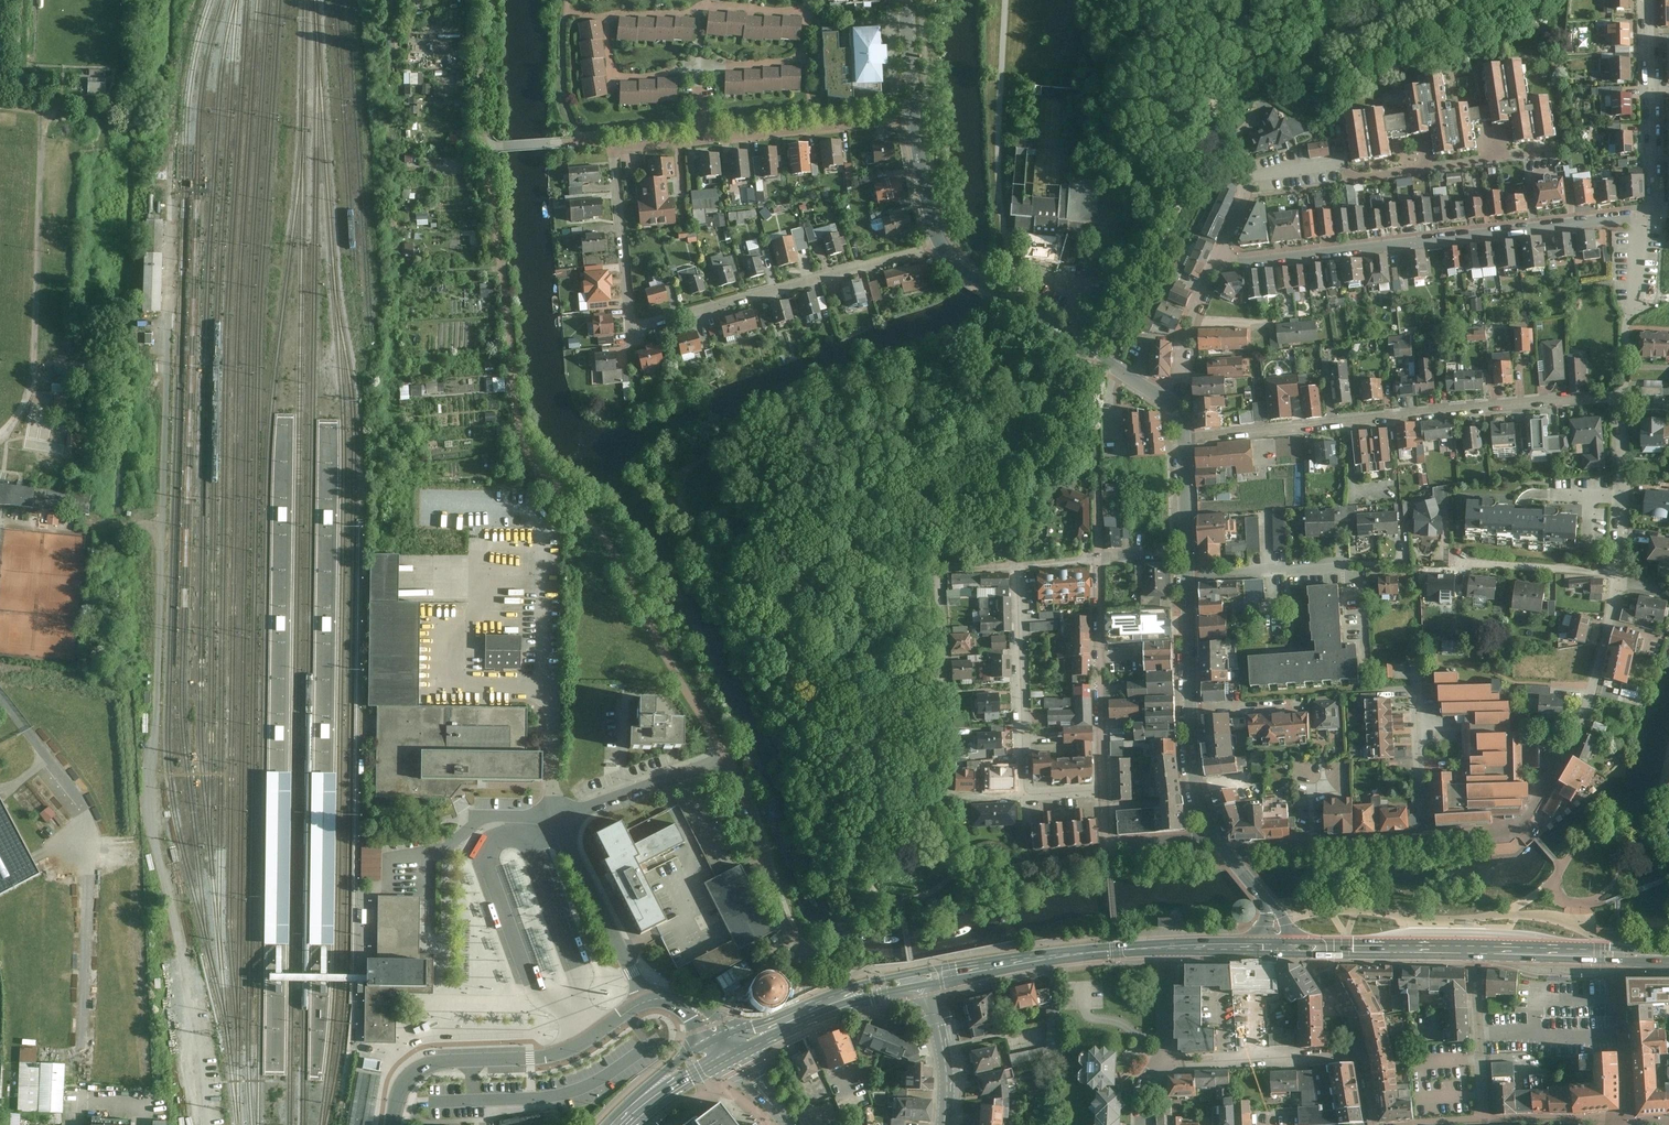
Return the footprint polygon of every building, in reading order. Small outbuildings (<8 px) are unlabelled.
[(1613,9),(1630,9),(1630,0),(1613,0),(1613,9)] [(1660,26),(1668,26),(1668,1),(1660,1),(1660,26)] [(727,14),(710,13),(707,36),(725,38),(725,36),(727,14)] [(727,14),(725,36),(744,37),(746,17),(746,15),(727,13),(727,14)] [(746,17),(744,37),(744,40),(763,42),(763,40),(765,19),(746,17)] [(765,17),(765,19),(763,40),(782,41),(782,40),(784,19),(765,17)] [(784,17),(784,19),(782,40),(801,42),(803,19),(784,17)] [(637,42),(638,41),(640,20),(621,18),(619,40),(637,42)] [(656,42),(656,41),(658,20),(640,18),(640,20),(638,41),(656,42)] [(675,41),(677,20),(658,18),(658,20),(656,41),(675,42),(675,41)] [(675,41),(693,43),(696,20),(677,18),(677,20),(675,41)] [(582,43),(603,40),(605,39),(602,21),(579,25),(582,43)] [(1632,24),(1609,25),(1609,35),(1612,35),(1613,47),(1633,46),(1632,24)] [(837,33),(822,34),(824,97),(853,102),(853,88),(881,94),(880,65),(887,65),(886,46),(880,46),(879,27),(849,28),(850,49),(837,49),(837,33)] [(583,61),(604,58),(606,57),(603,40),(582,43),(580,44),(583,61)] [(585,80),(605,77),(608,76),(604,58),(583,61),(582,62),(585,80)] [(1601,73),(1611,72),(1611,82),(1632,81),(1632,59),(1601,60),(1601,73)] [(1552,139),(1546,99),(1531,100),(1531,103),(1529,104),(1523,63),(1508,64),(1509,67),(1504,68),(1503,64),(1485,67),(1490,108),(1472,110),(1471,105),(1446,108),(1442,79),(1423,81),(1424,87),(1405,89),(1409,115),(1385,118),(1384,110),(1346,115),(1352,165),(1379,162),(1379,166),(1400,164),(1398,147),(1389,148),(1388,141),(1429,136),(1432,158),(1453,155),(1453,149),(1457,149),(1458,155),(1475,152),(1472,124),(1489,121),(1490,127),(1505,125),(1504,120),(1511,119),(1514,144),(1530,142),(1529,138),(1534,137),(1534,141),(1552,139)] [(782,90),(800,91),(801,68),(782,67),(782,70),(782,90)] [(782,92),(782,90),(782,70),(764,69),(764,72),(764,92),(782,92)] [(764,94),(764,92),(764,72),(745,71),(745,73),(745,94),(764,94)] [(744,96),(745,94),(745,73),(727,72),(726,96),(744,96)] [(586,99),(608,95),(605,77),(585,80),(583,81),(586,99)] [(104,78),(87,78),(87,96),(104,96),(104,78)] [(677,102),(678,79),(659,79),(659,81),(659,101),(677,102)] [(659,103),(659,101),(659,81),(640,81),(640,82),(640,103),(659,103)] [(640,82),(622,82),(621,105),(640,106),(640,103),(640,82)] [(1043,86),(1043,96),(1078,97),(1078,87),(1043,86)] [(1598,96),(1613,96),(1613,88),(1598,88),(1598,96)] [(1633,116),(1633,95),(1613,96),(1613,117),(1633,116)] [(1274,109),(1258,115),(1262,124),(1263,127),(1247,133),(1256,153),(1275,145),(1276,147),(1289,141),(1294,139),(1285,118),(1279,121),(1274,109)] [(1635,153),(1634,134),(1610,134),(1610,145),(1617,145),(1617,154),(1635,153)] [(843,166),(840,140),(820,143),(823,168),(843,166)] [(895,162),(892,142),(872,145),(874,165),(895,162)] [(1328,142),(1308,145),(1310,158),(1330,155),(1328,142)] [(811,173),(807,143),(788,145),(792,175),(811,173)] [(778,176),(776,147),(759,149),(761,178),(778,176)] [(750,179),(747,150),(727,152),(730,181),(750,179)] [(721,176),(718,153),(698,155),(700,178),(721,176)] [(675,176),(673,158),(646,161),(648,180),(639,180),(641,201),(636,202),(638,228),(675,223),(673,198),(668,198),(666,177),(675,176)] [(600,182),(599,166),(568,168),(569,184),(600,182)] [(1461,173),(1448,174),(1448,183),(1462,182),(1461,173)] [(1644,176),(1622,177),(1623,200),(1645,198),(1644,176)] [(1575,177),(1565,178),(1566,192),(1576,191),(1575,183),(1575,177)] [(1534,181),(1538,210),(1568,206),(1566,192),(1565,178),(1534,181)] [(903,198),(898,179),(873,185),(878,204),(903,198)] [(1097,224),(1099,183),(1070,182),(1052,181),(1050,201),(1013,199),(1012,219),(1027,220),(1026,237),(1020,237),(1018,262),(1031,262),(1042,263),(1051,264),(1052,241),(1084,243),(1085,223),(1097,224)] [(1595,181),(1575,183),(1576,191),(1578,206),(1598,204),(1595,181)] [(1617,182),(1601,183),(1603,203),(1619,201),(1617,182)] [(718,207),(717,189),(691,192),(692,210),(718,207)] [(1226,220),(1236,197),(1222,191),(1212,214),(1226,220)] [(1491,217),(1504,216),(1502,192),(1489,193),(1491,217)] [(1509,215),(1528,213),(1526,195),(1507,197),(1509,215)] [(1437,224),(1452,222),(1450,205),(1449,196),(1435,197),(1437,224)] [(604,219),(602,199),(571,201),(572,221),(604,219)] [(1417,226),(1431,225),(1428,199),(1414,201),(1414,202),(1417,226)] [(1469,219),(1485,218),(1484,199),(1467,201),(1469,219)] [(1404,227),(1417,226),(1414,202),(1401,204),(1404,227)] [(1386,230),(1400,228),(1397,203),(1383,205),(1384,210),(1386,230)] [(1450,205),(1452,222),(1466,220),(1464,203),(1450,205)] [(1239,248),(1268,245),(1265,209),(1256,204),(1236,242),(1239,248)] [(1353,234),(1367,232),(1365,207),(1350,209),(1353,234)] [(1338,235),(1353,234),(1350,209),(1336,210),(1338,235)] [(1320,237),(1335,236),(1332,210),(1318,212),(1320,237)] [(1386,230),(1384,210),(1369,212),(1371,231),(1386,230)] [(1305,240),(1319,238),(1316,212),(1302,213),(1305,240)] [(911,231),(906,213),(881,220),(872,222),(870,226),(871,230),(876,232),(883,230),(886,238),(911,231)] [(1216,243),(1226,220),(1212,214),(1202,237),(1216,243)] [(714,215),(714,226),(726,226),(725,215),(714,215)] [(1286,242),(1301,240),(1298,215),(1283,216),(1286,242)] [(1270,244),(1286,242),(1283,216),(1268,218),(1270,244)] [(828,257),(843,252),(841,247),(846,245),(844,238),(839,239),(835,225),(812,231),(811,226),(804,228),(808,243),(823,239),(828,257)] [(1602,258),(1601,250),(1597,250),(1594,231),(1580,233),(1582,253),(1585,253),(1586,261),(1602,258)] [(607,252),(605,233),(582,235),(584,254),(607,252)] [(1551,261),(1580,257),(1577,234),(1556,237),(1558,246),(1549,247),(1551,261)] [(798,262),(792,236),(772,241),(778,267),(798,262)] [(1523,240),(1527,272),(1548,269),(1543,237),(1523,240)] [(1205,266),(1213,247),(1199,240),(1190,260),(1205,266)] [(1521,269),(1517,242),(1498,244),(1501,268),(1501,271),(1521,269)] [(1501,268),(1498,244),(1481,246),(1484,270),(1501,268)] [(1484,270),(1481,246),(1463,248),(1466,269),(1466,272),(1484,270)] [(1466,269),(1463,248),(1447,250),(1450,271),(1466,269)] [(1427,251),(1403,254),(1404,270),(1410,269),(1411,282),(1433,280),(1431,263),(1428,264),(1427,251)] [(710,258),(718,287),(735,283),(732,273),(737,272),(732,256),(722,258),(721,255),(710,258)] [(764,274),(759,257),(743,262),(748,279),(764,274)] [(1368,286),(1390,284),(1388,257),(1365,259),(1368,286)] [(1205,266),(1190,260),(1185,273),(1199,280),(1205,266)] [(1364,282),(1362,260),(1342,262),(1344,284),(1364,282)] [(918,263),(883,272),(887,289),(902,285),(904,293),(924,288),(922,279),(931,276),(928,264),(919,267),(918,263)] [(1341,282),(1339,263),(1324,265),(1326,284),(1341,282)] [(1327,290),(1326,284),(1324,265),(1308,266),(1311,292),(1327,290)] [(691,295),(705,291),(699,271),(697,271),(696,267),(676,272),(679,282),(686,280),(691,295)] [(1307,288),(1305,267),(1291,269),(1294,290),(1307,288)] [(1294,290),(1291,269),(1276,271),(1279,292),(1294,290)] [(612,301),(610,270),(583,273),(585,285),(586,303),(588,303),(608,301),(612,301)] [(1275,299),(1272,271),(1259,273),(1262,300),(1275,299)] [(1262,300),(1259,273),(1245,274),(1248,302),(1262,300)] [(1245,296),(1242,274),(1221,277),(1213,292),(1235,302),(1238,297),(1245,296)] [(867,303),(861,280),(840,286),(846,309),(867,303)] [(871,282),(876,300),(885,298),(881,280),(871,282)] [(667,301),(663,285),(644,290),(649,306),(667,301)] [(1194,294),(1178,287),(1172,300),(1189,307),(1194,294)] [(814,293),(798,298),(804,319),(820,314),(814,293)] [(1482,311),(1481,299),(1471,300),(1473,312),(1482,311)] [(608,301),(588,303),(588,311),(609,310),(608,301)] [(788,301),(769,306),(774,325),(793,321),(788,301)] [(1167,304),(1160,320),(1181,330),(1189,314),(1167,304)] [(757,330),(752,311),(737,315),(742,334),(757,330)] [(615,337),(613,315),(593,317),(595,339),(598,338),(613,337),(615,337)] [(742,334),(737,315),(720,320),(725,338),(742,334)] [(1319,342),(1317,322),(1279,325),(1280,345),(1319,342)] [(1250,350),(1249,330),(1199,332),(1200,352),(1250,350)] [(1534,331),(1515,332),(1517,355),(1532,354),(1531,342),(1534,342),(1534,331)] [(1487,332),(1468,332),(1468,342),(1487,341),(1487,332)] [(676,338),(681,357),(700,352),(695,333),(676,338)] [(1640,335),(1640,357),(1668,357),(1668,335),(1640,335)] [(614,344),(613,337),(598,338),(598,346),(614,344)] [(1411,339),(1389,340),(1390,350),(1398,349),(1398,358),(1412,357),(1411,339)] [(1149,343),(1150,380),(1171,379),(1170,343),(1149,343)] [(1568,381),(1564,343),(1543,344),(1545,372),(1546,382),(1568,381)] [(635,354),(641,372),(662,365),(657,348),(635,354)] [(617,354),(596,355),(597,373),(603,373),(604,386),(624,383),(623,371),(618,372),(617,354)] [(1494,356),(1496,387),(1514,385),(1512,354),(1494,356)] [(1244,376),(1243,358),(1207,360),(1209,379),(1244,376)] [(1417,381),(1418,398),(1438,396),(1437,382),(1436,382),(1434,361),(1420,362),(1421,381),(1417,381)] [(1588,361),(1569,361),(1571,396),(1586,395),(1585,384),(1589,384),(1588,361)] [(1331,362),(1324,362),(1326,387),(1334,386),(1336,409),(1352,407),(1348,366),(1331,368),(1331,362)] [(1450,392),(1467,391),(1465,374),(1462,374),(1461,364),(1448,365),(1450,392)] [(1465,374),(1467,391),(1485,390),(1484,373),(1465,374)] [(1267,379),(1269,422),(1292,421),(1291,399),(1299,398),(1298,377),(1267,379)] [(507,391),(506,378),(488,378),(489,392),(507,391)] [(1192,399),(1224,396),(1223,380),(1190,382),(1192,399)] [(1384,402),(1383,381),(1361,383),(1363,403),(1384,402)] [(1398,399),(1418,398),(1417,381),(1396,382),(1398,399)] [(402,384),(403,399),(413,398),(412,384),(402,384)] [(1321,418),(1319,388),(1302,389),(1305,419),(1321,418)] [(1192,403),(1193,418),(1217,416),(1216,410),(1226,410),(1225,400),(1192,403)] [(1266,422),(1265,404),(1253,405),(1253,411),(1240,412),(1241,424),(1266,422)] [(1129,415),(1124,416),(1125,422),(1126,427),(1127,433),(1127,432),(1128,438),(1129,443),(1129,448),(1129,449),(1130,449),(1130,454),(1131,454),(1131,458),(1135,458),(1166,456),(1167,456),(1166,450),(1166,445),(1165,445),(1165,440),(1164,440),(1164,435),(1163,435),(1163,429),(1162,429),(1162,424),(1161,424),(1161,418),(1161,419),(1160,413),(1146,414),(1146,412),(1135,409),(1129,411),(1129,415)] [(1193,418),(1194,432),(1221,430),(1219,415),(1217,416),(1193,418)] [(1528,439),(1523,440),(1523,443),(1523,456),(1561,454),(1560,437),(1549,438),(1548,417),(1527,418),(1528,439)] [(1602,418),(1570,421),(1573,447),(1592,446),(1593,456),(1591,456),(1592,471),(1606,470),(1602,418)] [(1453,420),(1422,423),(1424,443),(1455,440),(1453,420)] [(1663,453),(1663,421),(1638,421),(1639,453),(1663,453)] [(1500,423),(1492,423),(1493,435),(1494,446),(1494,450),(1517,449),(1517,444),(1516,426),(1500,427),(1500,423)] [(1415,424),(1396,425),(1399,451),(1418,450),(1417,444),(1415,424)] [(1481,429),(1462,430),(1464,453),(1483,452),(1481,429)] [(1367,432),(1352,433),(1355,468),(1362,468),(1363,474),(1385,473),(1385,466),(1391,465),(1387,430),(1373,431),(1373,443),(1368,443),(1367,432)] [(1569,437),(1560,437),(1561,454),(1569,454),(1569,437)] [(1220,470),(1236,469),(1236,475),(1253,474),(1252,444),(1219,446),(1219,449),(1220,470)] [(1336,444),(1315,445),(1316,467),(1338,466),(1336,444)] [(1219,449),(1197,450),(1198,471),(1217,470),(1220,470),(1219,449)] [(1314,462),(1306,463),(1307,475),(1315,474),(1314,462)] [(1217,470),(1198,471),(1198,487),(1205,486),(1205,482),(1217,482),(1217,470)] [(1427,474),(1419,475),(1420,486),(1429,485),(1427,474)] [(1,506),(35,509),(36,490),(21,489),(8,488),(9,484),(0,483),(0,506),(1,506)] [(1090,494),(1062,485),(1055,505),(1075,511),(1074,528),(1089,529),(1090,494)] [(1434,490),(1434,498),(1437,506),(1449,506),(1448,487),(1434,490)] [(1645,490),(1642,516),(1668,519),(1668,493),(1645,490)] [(1434,498),(1416,505),(1418,512),(1416,512),(1416,536),(1421,536),(1421,539),(1438,540),(1438,537),(1443,537),(1443,513),(1440,513),(1437,506),(1434,498)] [(1564,544),(1577,544),(1577,517),(1571,517),(1571,514),(1560,514),(1559,513),(1515,512),(1515,508),(1509,508),(1509,506),(1497,506),(1496,503),(1495,502),(1493,501),(1484,500),(1484,504),(1468,503),(1467,534),(1498,536),(1498,539),(1509,539),(1509,536),(1515,537),(1515,539),(1523,540),(1523,542),(1533,542),(1533,540),(1546,541),(1546,548),(1564,548),(1564,544)] [(1408,520),(1407,503),(1399,504),(1400,521),(1408,520)] [(1333,508),(1333,511),(1334,523),(1347,522),(1347,507),(1333,508)] [(1357,507),(1347,507),(1347,522),(1347,526),(1356,525),(1355,512),(1357,512),(1357,507)] [(288,509),(278,509),(278,524),(288,524),(288,509)] [(1273,511),(1274,553),(1287,553),(1286,510),(1273,511)] [(1305,512),(1306,540),(1334,539),(1334,523),(1333,511),(1326,511),(1326,513),(1318,513),(1318,511),(1305,512)] [(334,512),(324,512),(324,527),(334,527),(334,512)] [(1398,514),(1378,515),(1379,537),(1387,536),(1387,538),(1399,537),(1398,514)] [(1198,516),(1199,546),(1220,545),(1225,545),(1230,545),(1230,535),(1236,534),(1236,521),(1230,522),(1230,516),(1225,516),(1225,515),(1198,516)] [(1378,515),(1359,516),(1360,540),(1371,539),(1371,537),(1379,537),(1378,515)] [(1260,555),(1258,519),(1246,520),(1247,544),(1247,552),(1248,556),(1260,555)] [(1120,526),(1105,527),(1107,548),(1122,547),(1120,526)] [(1649,561),(1668,564),(1668,541),(1652,538),(1649,561)] [(1247,544),(1230,545),(1225,545),(1225,553),(1247,552),(1247,544)] [(1220,545),(1199,546),(1200,568),(1221,567),(1220,545)] [(399,605),(399,557),(371,557),(370,706),(377,707),(376,797),(452,798),(463,784),(479,784),(479,780),(546,781),(545,749),(528,749),(529,707),(421,705),(420,605),(399,605)] [(1136,588),(1136,589),(1141,588),(1142,608),(1142,610),(1161,610),(1161,598),(1172,597),(1172,584),(1171,571),(1170,563),(1135,566),(1136,588)] [(1040,575),(1036,575),(1038,599),(1041,599),(1041,602),(1086,600),(1086,596),(1089,596),(1087,572),(1084,572),(1084,569),(1065,570),(1065,572),(1059,572),(1059,571),(1039,572),(1040,575)] [(980,574),(981,586),(988,586),(997,586),(998,586),(1009,585),(1009,573),(980,574)] [(1456,573),(1429,573),(1429,596),(1441,596),(1441,602),(1453,602),(1453,596),(1456,596),(1456,581),(1456,573)] [(952,575),(952,583),(979,582),(979,574),(952,575)] [(1471,598),(1473,575),(1465,574),(1464,597),(1471,598)] [(1500,577),(1473,575),(1471,598),(1498,599),(1500,577)] [(1399,577),(1379,579),(1380,595),(1400,594),(1399,577)] [(1237,598),(1232,598),(1233,614),(1260,613),(1260,602),(1265,601),(1264,578),(1236,579),(1237,598)] [(1199,580),(1200,598),(1223,598),(1232,598),(1237,598),(1236,579),(1199,580)] [(1546,583),(1518,580),(1513,609),(1543,612),(1546,583)] [(1604,581),(1569,581),(1569,588),(1585,588),(1585,593),(1592,593),(1592,600),(1603,600),(1604,581)] [(997,586),(997,598),(1009,598),(1009,585),(998,586),(997,586)] [(1317,653),(1249,658),(1251,684),(1251,688),(1252,688),(1252,687),(1260,686),(1261,691),(1270,691),(1270,686),(1278,685),(1279,690),(1288,689),(1288,685),(1296,684),(1297,689),(1306,688),(1306,683),(1314,683),(1315,687),(1324,687),(1324,682),(1332,682),(1333,686),(1342,686),(1342,681),(1350,680),(1351,685),(1360,684),(1357,646),(1347,646),(1347,650),(1343,650),(1338,585),(1304,588),(1304,597),(1309,597),(1310,605),(1305,606),(1306,615),(1311,615),(1311,623),(1306,624),(1307,633),(1312,632),(1312,642),(1312,643),(1316,642),(1317,653)] [(1637,616),(1666,622),(1668,606),(1668,599),(1641,594),(1638,611),(1637,616)] [(979,598),(979,611),(981,632),(1010,631),(1009,598),(997,598),(979,598)] [(1200,598),(1200,614),(1224,613),(1223,598),(1200,598)] [(1635,623),(1637,616),(1638,611),(1624,607),(1621,620),(1635,623)] [(1142,610),(1108,611),(1110,643),(1172,641),(1172,634),(1171,616),(1171,610),(1161,610),(1142,610)] [(1224,613),(1200,614),(1201,638),(1226,637),(1226,613),(1224,613)] [(1590,630),(1592,617),(1575,613),(1572,627),(1590,630)] [(1089,631),(1089,615),(1070,615),(1070,631),(1089,631)] [(287,618),(277,618),(277,633),(287,633),(287,618)] [(332,619),(323,619),(323,634),(332,634),(332,619)] [(1059,621),(1031,622),(1031,631),(1059,630),(1059,621)] [(1587,643),(1590,630),(1572,627),(1569,640),(1587,643)] [(1616,627),(1611,647),(1637,653),(1637,651),(1639,651),(1643,633),(1616,627)] [(1089,631),(1070,631),(1069,634),(1056,634),(1057,655),(1072,655),(1089,654),(1089,631)] [(971,650),(970,632),(969,632),(953,632),(952,632),(953,650),(971,650)] [(1006,635),(992,635),(992,649),(1006,649),(1006,635)] [(523,638),(487,637),(486,666),(522,667),(523,638)] [(1144,667),(1144,673),(1147,672),(1157,672),(1156,666),(1163,665),(1163,672),(1173,671),(1173,670),(1173,642),(1144,643),(1144,649),(1144,654),(1144,662),(1144,667)] [(1201,644),(1202,673),(1223,671),(1223,657),(1223,642),(1201,644)] [(1442,642),(1442,655),(1463,655),(1463,642),(1442,642)] [(1629,684),(1637,653),(1611,647),(1603,678),(1629,684)] [(1089,676),(1089,654),(1072,655),(1073,676),(1089,676)] [(992,657),(992,677),(1010,677),(1010,656),(1003,656),(992,656),(992,657)] [(972,663),(954,663),(954,678),(972,678),(972,663)] [(1394,664),(1383,664),(1384,677),(1394,677),(1394,664)] [(1147,682),(1148,695),(1149,695),(1175,695),(1173,671),(1163,672),(1157,672),(1147,672),(1147,682)] [(1202,673),(1202,683),(1225,682),(1229,681),(1228,671),(1223,671),(1202,673)] [(1462,672),(1439,673),(1439,686),(1441,686),(1441,703),(1446,703),(1446,714),(1459,713),(1459,719),(1466,719),(1467,758),(1474,757),(1474,776),(1469,776),(1470,784),(1453,785),(1453,772),(1436,772),(1436,784),(1431,784),(1431,815),(1438,815),(1438,825),(1494,824),(1494,817),(1505,816),(1505,819),(1510,819),(1515,819),(1515,816),(1522,816),(1522,809),(1524,809),(1524,801),(1531,801),(1530,781),(1527,781),(1527,768),(1536,768),(1536,771),(1545,771),(1544,741),(1525,741),(1525,731),(1520,731),(1513,731),(1512,701),(1504,701),(1504,692),(1504,681),(1494,681),(1494,686),(1462,687),(1462,672)] [(1202,683),(1202,702),(1226,701),(1225,682),(1202,683)] [(1074,683),(1075,697),(1090,697),(1090,683),(1074,683)] [(1552,686),(1526,686),(1526,694),(1552,694),(1552,686)] [(975,700),(975,708),(977,709),(978,713),(985,712),(997,712),(998,712),(998,694),(977,695),(977,700),(975,700)] [(1540,719),(1565,719),(1566,695),(1541,695),(1540,719)] [(1090,697),(1075,697),(1045,697),(1045,706),(1075,706),(1075,709),(1048,709),(1048,720),(1075,719),(1075,728),(1091,728),(1090,697)] [(1147,698),(1147,712),(1175,711),(1175,698),(1147,698)] [(1392,698),(1374,699),(1374,712),(1393,711),(1392,698)] [(1110,701),(1110,718),(1140,717),(1139,706),(1139,700),(1110,701)] [(640,732),(632,732),(631,751),(685,752),(686,723),(663,722),(657,722),(657,702),(641,702),(640,732)] [(1337,702),(1317,704),(1318,729),(1330,728),(1330,725),(1338,725),(1338,727),(1339,727),(1337,702)] [(1147,712),(1147,726),(1175,725),(1176,725),(1176,724),(1175,711),(1147,712)] [(1393,711),(1374,712),(1375,723),(1404,722),(1404,715),(1393,716),(1393,711)] [(968,727),(968,713),(954,714),(954,727),(968,727)] [(1251,734),(1251,740),(1252,739),(1251,736),(1257,736),(1257,739),(1263,738),(1263,742),(1264,742),(1264,740),(1269,740),(1270,741),(1273,744),(1278,744),(1280,741),(1280,740),(1286,739),(1286,743),(1301,741),(1301,738),(1309,737),(1309,739),(1307,739),(1307,740),(1310,740),(1310,714),(1292,716),(1292,713),(1291,713),(1291,714),(1274,715),(1250,718),(1251,734)] [(1204,724),(1203,724),(1204,737),(1228,735),(1232,735),(1232,731),(1231,718),(1230,714),(1203,716),(1204,724)] [(1249,717),(1231,718),(1232,731),(1250,729),(1249,717)] [(1404,722),(1375,723),(1375,736),(1394,735),(1394,729),(1405,728),(1404,722)] [(1135,724),(1136,741),(1146,741),(1146,737),(1154,738),(1157,736),(1157,740),(1176,740),(1176,725),(1175,725),(1147,726),(1143,723),(1135,724)] [(331,726),(322,726),(321,741),(331,741),(331,726)] [(285,728),(276,728),(276,743),(285,743),(285,728)] [(1080,742),(1091,742),(1091,728),(1075,728),(1068,729),(1069,742),(1080,742)] [(1114,729),(1116,756),(1129,756),(1129,748),(1137,747),(1136,741),(1129,742),(1128,729),(1114,729)] [(973,736),(974,745),(977,745),(977,750),(994,749),(1001,749),(1000,733),(992,733),(977,733),(977,736),(973,736)] [(1579,745),(1574,758),(1589,765),(1600,739),(1585,733),(1579,745)] [(1205,744),(1204,743),(1206,760),(1231,758),(1228,735),(1204,737),(1205,744)] [(1394,735),(1375,736),(1376,747),(1394,746),(1394,735)] [(1151,741),(1152,757),(1155,757),(1177,756),(1176,740),(1157,740),(1151,741)] [(1032,754),(1033,779),(1052,778),(1052,783),(1057,783),(1057,784),(1063,784),(1079,784),(1079,783),(1084,783),(1084,782),(1090,782),(1090,775),(1091,775),(1091,758),(1090,742),(1077,743),(1077,758),(1050,760),(1049,760),(1049,762),(1039,762),(1038,753),(1032,754)] [(1394,746),(1376,747),(1376,758),(1407,757),(1407,750),(1398,750),(1398,748),(1395,748),(1394,746)] [(1666,757),(1659,792),(1668,794),(1668,746),(1666,757)] [(1177,756),(1155,757),(1155,759),(1157,768),(1156,768),(1158,790),(1159,790),(1160,797),(1161,797),(1162,797),(1183,796),(1177,756)] [(1206,760),(1204,760),(1207,776),(1208,776),(1239,772),(1237,758),(1235,758),(1234,758),(1231,758),(1206,760)] [(1556,788),(1544,811),(1545,812),(1555,817),(1561,806),(1565,808),(1569,802),(1573,804),(1579,793),(1581,795),(1585,788),(1588,790),(1598,770),(1589,765),(1574,758),(1556,788)] [(1114,760),(1117,802),(1136,801),(1134,759),(1114,760)] [(1264,782),(1264,763),(1253,763),(1253,783),(1264,782)] [(955,771),(955,791),(974,791),(974,776),(975,771),(967,770),(955,771)] [(290,854),(291,775),(268,775),(268,854),(267,947),(289,947),(290,854)] [(337,853),(337,775),(313,775),(311,854),(310,948),(335,948),(337,853)] [(1237,789),(1210,792),(1216,807),(1237,803),(1234,797),(1239,795),(1237,789)] [(40,872),(34,858),(1,796),(0,795),(0,893),(40,872)] [(1146,812),(1118,814),(1119,835),(1148,833),(1187,830),(1187,827),(1185,812),(1183,796),(1162,797),(1163,808),(1163,811),(1146,812)] [(1354,831),(1369,831),(1383,831),(1383,808),(1382,796),(1372,797),(1372,803),(1354,804),(1354,831)] [(1354,831),(1354,804),(1353,797),(1341,797),(1325,797),(1326,832),(1354,831)] [(1272,798),(1263,798),(1263,800),(1263,806),(1266,839),(1290,838),(1289,828),(1288,817),(1288,810),(1287,804),(1277,805),(1277,808),(1273,808),(1272,798)] [(1237,803),(1217,810),(1224,829),(1226,836),(1231,840),(1234,840),(1266,839),(1263,806),(1248,807),(1239,807),(1237,803)] [(1014,804),(972,806),(973,821),(982,820),(982,823),(993,823),(993,825),(1015,824),(1014,804)] [(54,806),(43,812),(49,821),(59,815),(54,806)] [(1410,807),(1383,808),(1383,831),(1410,830),(1410,814),(1410,807)] [(1076,820),(1065,821),(1067,847),(1098,845),(1097,830),(1096,818),(1085,819),(1084,808),(1075,809),(1076,820)] [(1067,847),(1065,821),(1053,822),(1052,811),(1044,811),(1045,823),(1032,824),(1034,850),(1067,847)] [(1418,813),(1410,814),(1410,830),(1418,830),(1418,813)] [(610,857),(606,859),(641,930),(654,923),(666,917),(638,862),(685,839),(676,822),(634,843),(627,830),(622,819),(597,831),(610,857)] [(382,883),(383,846),(362,846),(362,883),(382,883)] [(516,861),(509,863),(528,914),(534,911),(516,861)] [(756,865),(749,868),(752,875),(759,872),(756,865)] [(717,877),(705,883),(734,943),(693,962),(701,979),(742,960),(737,950),(767,936),(774,932),(741,866),(717,877)] [(422,895),(380,895),(379,960),(368,960),(367,976),(367,978),(367,981),(367,982),(367,986),(367,991),(367,1005),(367,1041),(395,1041),(396,1005),(396,1001),(400,996),(401,995),(434,995),(434,956),(422,956),(422,932),(422,895)] [(1238,903),(1235,906),(1234,910),(1234,914),(1235,918),(1238,922),(1242,924),(1246,925),(1250,924),(1254,922),(1257,919),(1258,915),(1258,910),(1257,906),(1255,904),(1252,901),(1248,900),(1242,901),(1238,903)] [(1180,918),(1160,918),(1160,927),(1180,927),(1180,918)] [(539,923),(532,926),(549,971),(556,969),(539,923)] [(1608,926),(1597,926),(1597,934),(1611,934),(1611,926),(1608,926)] [(283,947),(276,947),(276,975),(276,977),(271,977),(271,981),(270,985),(277,985),(277,989),(277,995),(279,995),(282,995),(282,989),(282,985),(322,985),(322,989),(322,996),(327,996),(327,989),(327,985),(359,985),(359,990),(358,996),(364,996),(364,990),(364,986),(367,986),(367,982),(367,981),(367,978),(328,977),(328,975),(328,948),(321,948),(321,975),(321,977),(283,977),(283,975),(283,947)] [(1367,981),(1359,966),(1341,965),(1337,974),(1360,1017),(1386,1015),(1367,981)] [(1189,986),(1204,988),(1208,988),(1225,988),(1225,991),(1235,991),(1234,967),(1189,966),(1189,986)] [(1378,966),(1359,966),(1367,981),(1394,981),(1394,966),(1378,966)] [(1296,1004),(1301,1001),(1327,1000),(1306,967),(1280,967),(1280,981),(1296,1004)] [(1433,994),(1434,970),(1406,969),(1406,979),(1403,979),(1403,994),(1410,994),(1410,996),(1412,998),(1412,1014),(1422,1013),(1422,994),(1433,994)] [(1470,971),(1434,970),(1433,994),(1447,994),(1448,1012),(1470,1012),(1470,971)] [(1520,973),(1490,971),(1490,996),(1520,995),(1520,973)] [(769,976),(767,976),(764,976),(761,976),(758,977),(756,978),(754,980),(752,982),(750,984),(749,987),(748,989),(748,992),(748,995),(749,998),(751,1000),(752,1003),(754,1005),(757,1006),(759,1007),(762,1008),(765,1008),(767,1008),(770,1007),(772,1006),(775,1004),(776,1002),(778,1000),(779,998),(780,995),(780,993),(780,990),(780,987),(779,985),(778,983),(776,981),(774,979),(772,977),(769,976)] [(1628,979),(1630,1010),(1655,1010),(1668,1009),(1668,979),(1628,979)] [(1036,992),(1034,983),(1009,989),(1015,1010),(1051,1002),(1048,989),(1036,992)] [(1204,988),(1189,986),(1177,986),(1178,1040),(1181,1040),(1181,1046),(1181,1052),(1185,1052),(1185,1054),(1217,1053),(1217,1036),(1217,1029),(1204,1029),(1204,988)] [(1000,1022),(993,993),(963,999),(973,1039),(984,1036),(983,1026),(1000,1022)] [(1327,1000),(1301,1001),(1302,1033),(1302,1048),(1329,1048),(1327,1000)] [(1063,1058),(1061,1010),(1046,1011),(1048,1047),(1010,1055),(1013,1068),(1063,1058)] [(1632,1028),(1657,1026),(1655,1010),(1630,1010),(1632,1028)] [(1472,1044),(1470,1012),(1448,1012),(1449,1044),(1472,1044)] [(1386,1015),(1360,1017),(1372,1066),(1373,1076),(1397,1074),(1397,1063),(1386,1015)] [(881,1053),(889,1033),(867,1024),(860,1045),(881,1053)] [(1668,1058),(1666,1034),(1658,1034),(1657,1026),(1632,1028),(1634,1061),(1658,1059),(1668,1058)] [(856,1060),(845,1029),(817,1039),(830,1070),(856,1060)] [(881,1053),(901,1060),(919,1054),(918,1050),(916,1047),(914,1044),(912,1042),(910,1040),(889,1033),(881,1053)] [(1297,1046),(1296,1033),(1269,1034),(1269,1047),(1297,1046)] [(1001,1068),(996,1046),(971,1052),(976,1073),(1001,1068)] [(1089,1069),(1122,1069),(1122,1054),(1115,1054),(1110,1049),(1105,1053),(1101,1048),(1095,1054),(1087,1054),(1080,1061),(1089,1069)] [(808,1051),(790,1060),(800,1080),(818,1072),(808,1051)] [(1598,1076),(1619,1075),(1618,1054),(1582,1056),(1583,1076),(1598,1076)] [(1634,1061),(1637,1091),(1660,1090),(1658,1059),(1634,1061)] [(381,1073),(382,1063),(365,1061),(364,1071),(381,1073)] [(65,1113),(66,1064),(20,1062),(18,1111),(65,1113)] [(915,1067),(908,1066),(908,1073),(902,1072),(901,1087),(907,1087),(907,1090),(930,1091),(931,1067),(924,1067),(924,1064),(915,1064),(915,1067)] [(1359,1064),(1318,1066),(1318,1071),(1305,1071),(1306,1093),(1306,1109),(1301,1109),(1302,1124),(1320,1124),(1361,1123),(1359,1064)] [(1494,1065),(1495,1086),(1517,1085),(1516,1064),(1494,1065)] [(1122,1069),(1089,1069),(1078,1078),(1084,1085),(1092,1085),(1101,1095),(1101,1100),(1093,1109),(1099,1117),(1099,1124),(1125,1124),(1126,1111),(1131,1106),(1126,1101),(1126,1095),(1126,1093),(1119,1093),(1114,1087),(1121,1087),(1121,1074),(1122,1069)] [(995,1099),(1010,1100),(1007,1090),(1009,1090),(1005,1070),(977,1077),(982,1096),(994,1094),(995,1099)] [(1198,1075),(1199,1088),(1218,1088),(1219,1099),(1234,1099),(1234,1071),(1198,1071),(1198,1075)] [(1306,1093),(1305,1071),(1273,1073),(1274,1094),(1306,1093)] [(383,1077),(358,1072),(347,1124),(373,1124),(383,1077)] [(1397,1074),(1373,1076),(1376,1094),(1397,1092),(1400,1091),(1397,1074)] [(1199,1088),(1198,1075),(1171,1075),(1171,1097),(1199,1097),(1199,1088)] [(1576,1090),(1577,1115),(1620,1114),(1619,1075),(1598,1076),(1599,1090),(1576,1090)] [(1533,1092),(1535,1115),(1577,1115),(1576,1090),(1545,1090),(1545,1076),(1532,1076),(1533,1092)] [(1519,1115),(1517,1092),(1517,1085),(1495,1086),(1496,1117),(1519,1115)] [(893,1098),(897,1099),(906,1099),(907,1091),(894,1090),(893,1098)] [(1660,1090),(1637,1091),(1638,1118),(1668,1116),(1668,1090),(1660,1090)] [(1397,1092),(1376,1094),(1380,1122),(1414,1120),(1413,1102),(1398,1104),(1397,1092)] [(1535,1115),(1533,1092),(1517,1092),(1519,1115),(1535,1115)] [(897,1099),(895,1119),(905,1120),(930,1122),(931,1101),(906,1099),(897,1099)] [(1010,1100),(995,1099),(995,1108),(981,1107),(981,1115),(980,1124),(1003,1124),(1004,1118),(1009,1118),(1010,1100)] [(1239,1104),(1239,1099),(1229,1100),(1229,1107),(1224,1107),(1225,1122),(1225,1124),(1240,1124),(1239,1104)] [(1173,1100),(1158,1101),(1159,1124),(1174,1124),(1174,1117),(1173,1100)] [(718,1103),(689,1124),(735,1124),(718,1103)] [(1240,1124),(1255,1124),(1254,1111),(1254,1103),(1239,1104),(1240,1124)] [(21,1114),(3,1114),(2,1124),(21,1124),(21,1114)]
